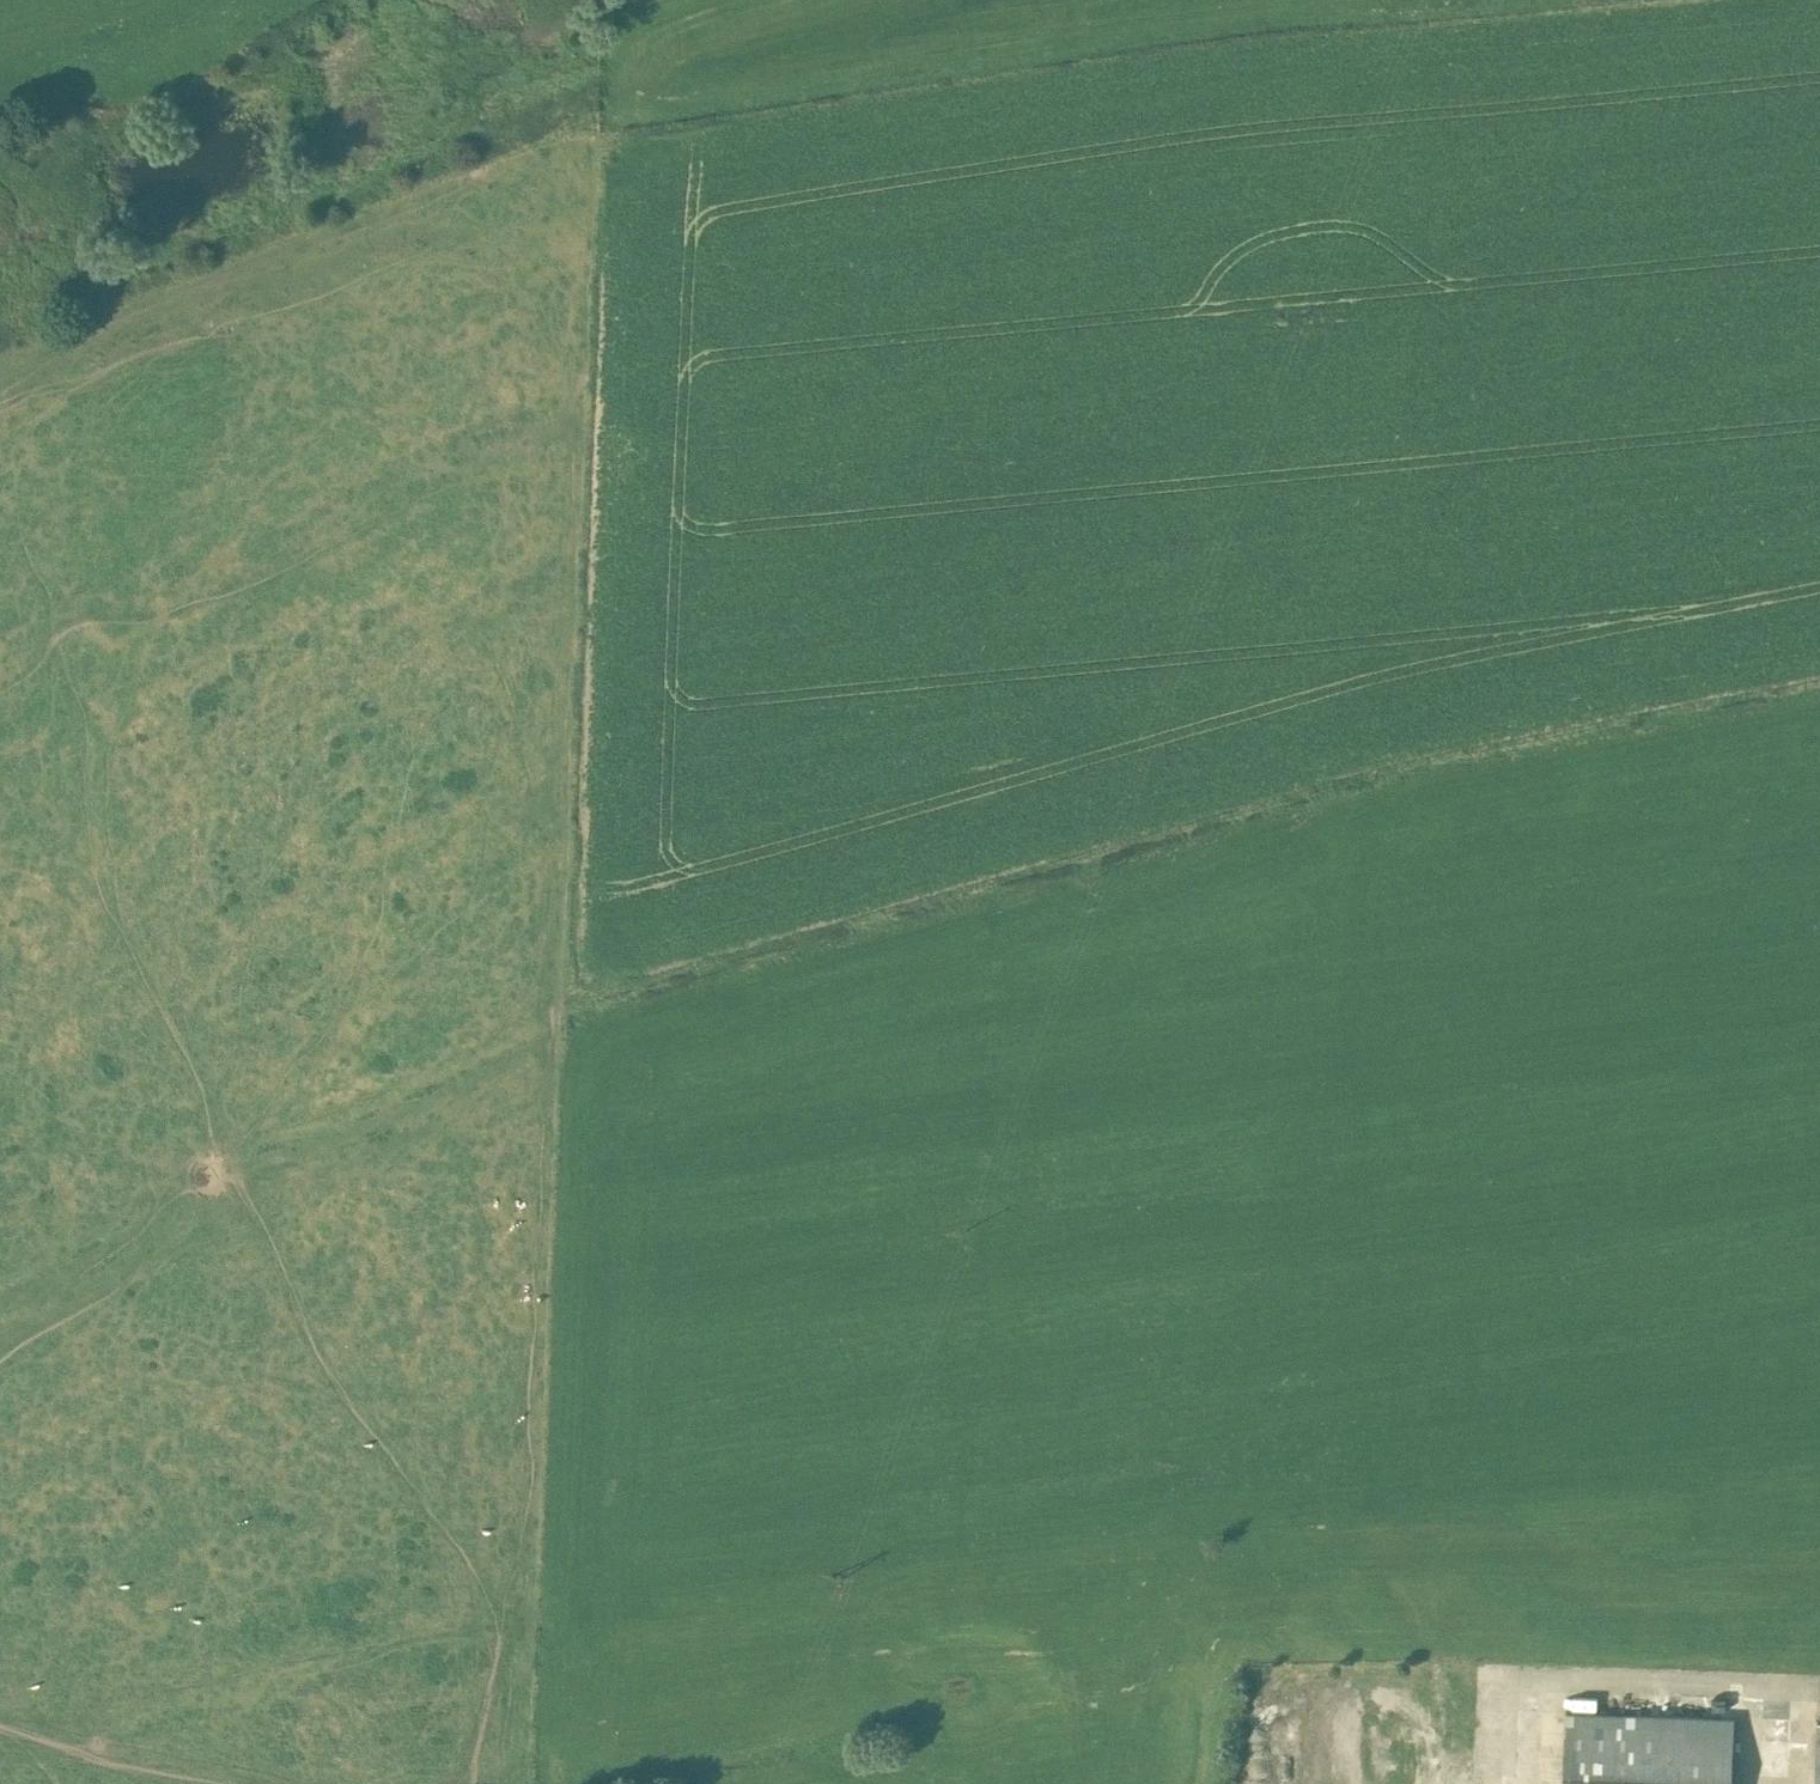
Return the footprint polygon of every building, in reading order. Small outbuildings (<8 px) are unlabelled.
[(1742,1705),(1575,1697),(1571,1783),(1738,1783),(1742,1705)]
